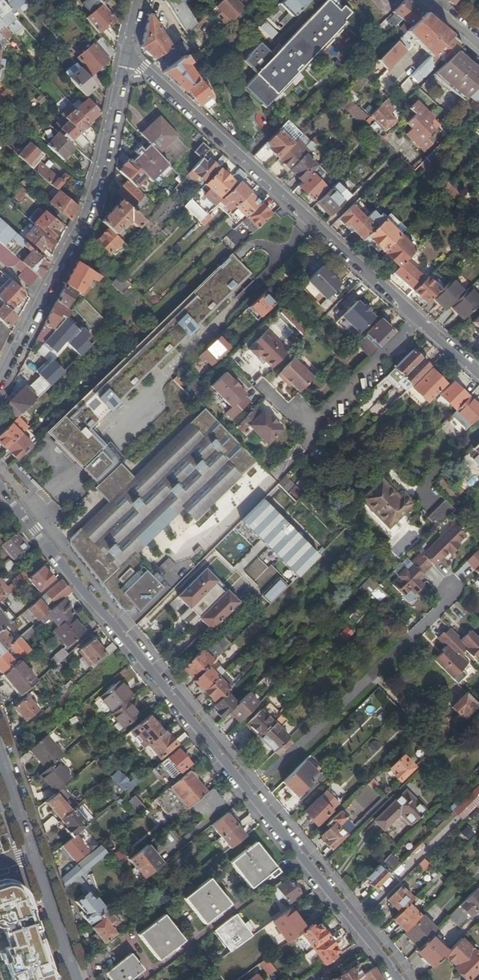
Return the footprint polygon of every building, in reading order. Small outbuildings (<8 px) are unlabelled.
[(5,27),(15,18),(12,14),(0,0),(0,21),(5,27)] [(12,14),(25,2),(23,0),(0,0),(12,14)] [(165,0),(187,35),(196,26),(181,0),(166,0),(165,0)] [(242,12),(231,0),(222,0),(218,4),(216,7),(225,16),(222,20),(228,26),(229,25),(242,12)] [(337,0),(327,0),(273,56),(260,43),(243,60),(256,73),(244,86),(265,106),(270,100),(270,99),(295,72),(294,71),(299,65),(303,69),(346,24),(343,21),(350,13),(337,0)] [(296,11),(307,0),(285,0),(296,11)] [(408,0),(406,0),(403,3),(397,9),(393,13),(395,15),(388,22),(394,28),(403,20),(416,6),(408,0)] [(397,9),(403,3),(400,0),(396,0),(392,4),(397,9)] [(99,33),(114,19),(102,4),(96,8),(95,7),(91,10),(92,12),(85,18),(99,33)] [(425,13),(416,6),(403,20),(405,22),(402,25),(403,26),(399,29),(404,34),(425,13)] [(92,12),(91,10),(89,8),(82,14),(85,18),(92,12)] [(451,35),(425,13),(404,34),(400,38),(404,42),(410,37),(412,38),(410,40),(413,44),(415,42),(430,56),(451,35)] [(163,55),(170,66),(190,51),(183,41),(173,48),(151,14),(149,14),(141,48),(154,60),(163,55)] [(4,34),(8,31),(5,27),(0,21),(0,30),(4,34)] [(258,28),(270,40),(277,33),(265,21),(258,28)] [(463,45),(451,35),(430,56),(410,75),(417,82),(434,66),(433,64),(438,60),(442,59),(445,62),(458,49),(463,45)] [(112,62),(114,52),(102,37),(95,42),(112,62)] [(62,46),(55,38),(50,42),(57,50),(62,46)] [(400,46),(396,42),(390,48),(381,56),(378,60),(386,69),(405,50),(400,46)] [(108,61),(94,44),(77,58),(92,75),(108,61)] [(458,49),(445,62),(432,75),(460,103),(469,94),(474,89),(478,79),(478,71),(476,68),(470,73),(465,68),(471,63),(458,49)] [(163,73),(183,92),(187,89),(197,81),(185,65),(189,62),(186,59),(192,54),(190,51),(170,66),(163,73)] [(202,61),(208,74),(210,73),(219,63),(209,54),(202,61)] [(19,71),(3,55),(3,60),(16,74),(19,71)] [(363,60),(361,58),(356,64),(364,71),(369,66),(363,60)] [(207,74),(207,75),(208,74),(202,61),(200,63),(207,74)] [(85,97),(95,86),(76,63),(64,73),(85,97)] [(476,68),(471,63),(465,68),(470,73),(476,68)] [(197,81),(187,89),(200,106),(203,103),(206,107),(212,103),(209,99),(212,96),(206,88),(208,87),(205,83),(204,84),(200,79),(197,81)] [(474,89),(469,94),(478,103),(478,79),(474,89)] [(12,92),(6,87),(1,94),(7,99),(12,92)] [(341,96),(339,98),(351,109),(355,104),(343,93),(340,95),(341,96)] [(87,124),(99,114),(86,99),(74,109),(87,124)] [(431,117),(414,99),(406,106),(412,113),(404,121),(409,127),(404,132),(421,149),(428,143),(423,137),(432,128),(426,122),(431,117)] [(385,100),(380,105),(390,114),(395,110),(385,100)] [(351,109),(364,121),(365,120),(368,116),(355,104),(351,109)] [(380,105),(370,115),(384,129),(394,119),(390,114),(380,105)] [(94,142),(96,134),(87,124),(74,109),(64,118),(67,121),(79,133),(83,130),(94,142)] [(159,117),(140,135),(144,139),(150,146),(151,147),(157,153),(176,136),(159,117)] [(83,148),(88,143),(79,133),(67,121),(56,131),(57,132),(69,142),(73,138),(83,148)] [(296,140),(282,127),(279,130),(293,144),(296,140)] [(134,129),(125,137),(135,148),(144,139),(140,135),(134,129)] [(270,150),(279,158),(293,144),(279,130),(266,143),(272,148),(270,150)] [(61,158),(73,146),(69,142),(57,132),(45,145),(61,158)] [(279,158),(290,169),(292,167),(305,154),(307,152),(314,145),(321,138),(318,134),(305,147),(297,140),(296,140),(293,144),(279,158)] [(54,188),(56,190),(68,176),(64,173),(60,177),(58,178),(40,161),(39,159),(43,155),(29,142),(17,155),(32,169),(54,188)] [(205,154),(209,149),(201,142),(193,152),(201,159),(205,154)] [(316,148),(314,145),(307,152),(310,155),(316,148)] [(140,158),(134,165),(145,177),(148,179),(156,170),(163,178),(172,169),(165,162),(157,153),(151,147),(146,153),(144,151),(139,146),(134,151),(139,157),(140,158)] [(227,159),(222,154),(213,163),(209,159),(209,158),(205,154),(201,159),(188,174),(192,177),(195,173),(203,180),(212,170),(214,173),(219,168),(227,159)] [(297,171),(294,174),(301,180),(316,165),(305,154),(292,167),(297,171)] [(132,163),(134,165),(140,158),(139,157),(132,163)] [(435,168),(426,158),(420,164),(429,174),(430,173),(435,168)] [(123,167),(118,171),(127,180),(135,187),(145,177),(134,165),(132,163),(128,159),(122,166),(123,167)] [(232,188),(239,182),(245,176),(238,169),(231,175),(227,171),(224,174),(219,168),(214,173),(204,184),(210,189),(207,192),(215,200),(220,195),(229,185),(232,188)] [(450,184),(435,168),(430,173),(446,189),(450,184)] [(314,170),(298,186),(305,192),(307,194),(313,201),(328,187),(319,179),(316,175),(317,173),(314,170)] [(23,179),(19,184),(21,187),(25,190),(28,193),(33,187),(23,179)] [(122,199),(121,201),(138,217),(141,214),(137,209),(147,199),(135,187),(127,180),(115,192),(122,199)] [(234,207),(250,192),(239,182),(232,188),(223,198),(219,201),(229,212),(234,207)] [(318,201),(331,214),(350,196),(337,183),(318,201)] [(465,200),(450,184),(446,189),(461,205),(465,200)] [(25,190),(21,187),(13,196),(17,200),(25,190)] [(70,219),(76,207),(56,190),(54,188),(50,193),(54,197),(50,202),(70,219)] [(466,199),(470,195),(465,190),(461,194),(466,199)] [(215,205),(219,201),(223,198),(220,195),(215,200),(207,192),(204,195),(215,205)] [(245,218),(260,203),(250,192),(234,207),(245,218)] [(141,214),(151,203),(147,199),(137,209),(141,214)] [(184,206),(199,221),(206,214),(190,199),(184,206)] [(476,209),(466,199),(465,200),(461,205),(459,206),(469,216),(476,209)] [(120,200),(100,221),(107,228),(113,234),(119,228),(120,228),(129,219),(130,221),(136,227),(141,221),(138,217),(121,201),(120,200)] [(215,205),(226,215),(229,212),(219,201),(215,205)] [(318,201),(316,203),(330,216),(331,214),(318,201)] [(242,221),(252,232),(270,215),(266,211),(267,210),(260,203),(245,218),(242,221)] [(348,225),(353,230),(366,218),(353,205),(338,219),(346,227),(348,225)] [(237,226),(242,221),(245,218),(234,207),(229,212),(226,215),(237,226)] [(35,225),(51,239),(57,232),(55,230),(58,225),(41,209),(37,209),(28,219),(35,225)] [(367,235),(383,251),(399,234),(393,228),(399,222),(389,213),(383,220),(381,222),(376,226),(367,235)] [(353,230),(363,240),(367,235),(376,226),(367,217),(366,218),(353,230)] [(3,246),(13,235),(17,238),(14,241),(21,247),(23,246),(30,252),(21,262),(38,277),(40,278),(47,263),(37,254),(0,220),(0,244),(3,246)] [(167,223),(161,231),(166,236),(173,229),(167,223)] [(47,248),(53,241),(51,239),(35,225),(25,237),(40,250),(44,246),(47,248)] [(109,253),(121,241),(113,234),(107,228),(96,240),(109,253)] [(386,253),(399,266),(407,258),(415,250),(399,234),(383,251),(379,255),(381,258),(386,253)] [(5,267),(14,266),(22,273),(18,277),(29,287),(38,277),(21,262),(3,246),(0,244),(0,262),(5,267)] [(47,263),(51,256),(44,249),(42,252),(40,250),(37,254),(47,263)] [(228,255),(44,432),(53,442),(54,440),(59,445),(56,448),(72,464),(72,465),(73,466),(75,463),(81,469),(103,448),(105,446),(100,440),(94,434),(96,431),(94,429),(99,424),(94,420),(106,409),(110,412),(120,403),(116,399),(184,333),(187,337),(197,328),(193,324),(246,273),(228,255)] [(393,272),(403,282),(415,269),(421,262),(419,260),(413,267),(408,262),(409,260),(407,258),(399,266),(393,272)] [(76,262),(65,284),(76,292),(82,296),(85,293),(81,290),(89,277),(95,281),(99,277),(76,262)] [(327,272),(321,266),(300,287),(318,305),(339,284),(333,278),(327,272)] [(403,282),(412,291),(427,276),(425,274),(423,276),(415,269),(403,282)] [(329,270),(327,272),(333,278),(335,276),(329,270)] [(120,274),(119,274),(112,282),(122,292),(130,284),(120,274)] [(426,303),(433,296),(444,285),(437,278),(436,280),(434,282),(429,278),(427,276),(412,291),(426,303)] [(446,310),(451,305),(465,291),(452,278),(444,285),(433,296),(446,310)] [(25,293),(11,281),(0,294),(0,301),(9,310),(25,293)] [(65,284),(55,301),(64,307),(76,292),(65,284)] [(464,319),(478,304),(478,296),(470,287),(465,291),(451,305),(464,319)] [(272,303),(263,293),(248,307),(252,312),(254,309),(260,315),(272,303)] [(82,296),(73,307),(101,336),(111,326),(82,296)] [(352,339),(374,317),(368,311),(370,309),(364,304),(363,306),(357,300),(336,322),(352,339)] [(16,316),(9,310),(0,301),(0,306),(0,307),(0,321),(1,322),(6,326),(16,316)] [(44,323),(55,329),(71,312),(69,311),(64,307),(55,301),(44,323)] [(358,341),(371,354),(393,332),(379,318),(378,319),(379,320),(358,341)] [(11,332),(6,326),(1,322),(0,323),(0,352),(1,353),(11,332)] [(35,340),(43,344),(55,329),(44,323),(35,340)] [(271,368),(288,351),(265,329),(249,346),(250,346),(247,349),(255,356),(257,354),(271,368)] [(218,337),(198,356),(203,361),(205,359),(211,364),(228,348),(218,337)] [(368,356),(371,354),(358,341),(356,343),(368,356)] [(248,359),(252,354),(247,350),(246,351),(241,346),(229,359),(248,376),(256,367),(248,359)] [(411,350),(384,378),(393,386),(420,359),(411,350)] [(299,391),(313,378),(299,364),(301,362),(295,356),(278,374),(284,380),(286,378),(292,384),(299,391)] [(48,386),(64,372),(51,359),(36,373),(48,386)] [(429,368),(420,359),(393,386),(401,395),(429,368)] [(427,403),(445,385),(431,370),(413,388),(427,403)] [(224,371),(210,385),(231,406),(225,412),(231,419),(250,400),(244,395),(245,393),(238,386),(239,385),(232,378),(231,379),(224,371)] [(290,386),(292,384),(286,378),(284,380),(290,386)] [(195,379),(187,386),(193,392),(201,384),(195,379)] [(9,402),(21,414),(36,399),(32,395),(37,390),(29,380),(23,386),(24,388),(9,402)] [(455,410),(468,397),(452,382),(439,395),(435,400),(443,408),(448,403),(455,410)] [(183,390),(189,396),(191,394),(193,392),(187,386),(183,390)] [(468,397),(455,410),(449,415),(452,419),(449,421),(448,422),(455,430),(457,427),(459,429),(461,427),(463,424),(467,428),(478,416),(478,407),(468,397)] [(260,412),(255,407),(236,425),(242,431),(249,425),(267,444),(282,429),(275,422),(276,422),(270,416),(269,416),(263,410),(260,412)] [(204,410),(190,424),(239,474),(253,460),(204,410)] [(18,417),(12,423),(19,431),(21,429),(24,431),(27,429),(28,427),(18,417)] [(0,434),(0,444),(5,449),(7,448),(24,431),(21,429),(19,431),(12,423),(0,434)] [(109,503),(81,531),(118,568),(134,552),(142,545),(135,538),(167,506),(174,513),(183,505),(189,511),(195,517),(239,474),(190,424),(134,479),(109,503)] [(9,452),(16,459),(37,439),(27,429),(24,431),(7,448),(10,451),(9,452)] [(472,448),(476,452),(470,458),(478,466),(478,441),(472,448)] [(103,448),(81,469),(97,486),(117,466),(119,464),(103,448)] [(117,466),(97,486),(95,488),(109,503),(134,479),(124,469),(123,471),(117,466)] [(285,476),(278,483),(286,492),(294,484),(285,476)] [(374,523),(402,495),(385,477),(359,503),(365,510),(364,513),(374,523)] [(286,492),(278,483),(233,528),(256,551),(236,571),(251,586),(270,566),(290,585),(336,538),(286,492)] [(411,504),(402,495),(374,523),(385,534),(391,529),(388,526),(411,504)] [(426,518),(436,528),(453,512),(454,510),(444,500),(426,518)] [(167,506),(135,538),(142,545),(174,513),(167,506)] [(438,558),(462,534),(454,525),(422,556),(421,555),(411,564),(412,566),(406,573),(404,571),(398,577),(399,579),(392,586),(401,595),(438,558)] [(395,533),(391,529),(385,534),(390,538),(395,533)] [(118,568),(81,531),(76,535),(71,540),(71,545),(123,609),(128,609),(132,606),(137,611),(165,584),(134,552),(118,568)] [(16,533),(1,545),(14,560),(28,548),(16,533)] [(464,536),(462,534),(438,558),(401,595),(402,596),(401,597),(408,604),(417,595),(416,594),(423,586),(419,581),(424,576),(422,574),(431,565),(433,567),(447,554),(455,546),(464,536)] [(458,549),(455,546),(447,554),(449,556),(458,549)] [(477,551),(466,562),(478,575),(478,553),(477,551)] [(42,567),(47,562),(41,556),(28,567),(34,574),(42,567)] [(165,575),(175,565),(167,557),(158,567),(165,575)] [(2,568),(4,571),(13,564),(11,561),(2,568)] [(6,573),(15,566),(13,564),(4,571),(6,573)] [(5,597),(12,591),(28,579),(34,574),(28,567),(12,581),(13,582),(8,587),(0,577),(0,591),(3,595),(5,597)] [(39,592),(53,579),(46,570),(46,571),(42,567),(34,574),(28,579),(39,592)] [(178,595),(189,606),(216,579),(205,568),(178,595)] [(270,604),(288,586),(279,577),(261,595),(270,604)] [(200,617),(206,624),(233,596),(227,590),(225,592),(215,582),(217,580),(216,579),(189,606),(189,607),(185,612),(195,622),(200,617)] [(225,592),(227,590),(228,589),(218,579),(217,580),(215,582),(225,592)] [(62,600),(71,592),(61,580),(46,593),(56,605),(62,600)] [(394,601),(381,589),(375,596),(387,608),(394,601)] [(233,596),(206,624),(211,628),(239,601),(233,596)] [(33,624),(49,611),(39,599),(23,612),(33,624)] [(33,624),(19,636),(26,645),(30,642),(26,638),(51,617),(56,624),(58,626),(71,615),(73,613),(62,600),(56,605),(49,611),(33,624)] [(189,627),(195,622),(185,612),(179,617),(189,627)] [(85,631),(71,615),(58,626),(53,630),(67,646),(85,631)] [(13,641),(12,639),(10,641),(4,634),(6,632),(2,628),(6,624),(0,618),(0,653),(13,641)] [(31,650),(36,645),(53,630),(58,626),(56,624),(29,647),(29,648),(31,650)] [(345,628),(338,634),(344,640),(351,633),(345,628)] [(440,654),(438,656),(441,659),(461,640),(450,630),(445,635),(443,633),(437,639),(445,647),(441,650),(443,651),(444,653),(441,655),(440,654)] [(219,631),(211,639),(223,651),(231,643),(219,631)] [(461,640),(441,659),(437,663),(457,684),(467,675),(462,670),(468,663),(463,657),(465,655),(463,653),(465,651),(476,662),(478,660),(478,637),(477,639),(470,632),(462,641),(461,640)] [(0,653),(0,672),(2,674),(19,660),(31,650),(29,648),(29,647),(26,645),(19,636),(13,641),(0,653)] [(108,656),(116,648),(112,642),(103,650),(93,638),(80,649),(92,664),(105,653),(108,656)] [(183,667),(194,680),(214,661),(216,659),(223,651),(211,639),(183,667)] [(62,647),(56,652),(62,659),(68,654),(62,647)] [(54,666),(62,659),(56,652),(55,651),(48,658),(54,666)] [(216,659),(214,661),(220,667),(222,665),(216,659)] [(19,660),(2,674),(21,695),(37,681),(19,660)] [(194,681),(204,691),(218,677),(224,671),(220,667),(214,661),(194,680),(194,681)] [(56,664),(50,669),(54,673),(60,668),(56,664)] [(2,674),(0,676),(19,696),(21,695),(2,674)] [(204,691),(215,703),(226,692),(229,689),(218,677),(204,691)] [(127,701),(133,696),(120,680),(100,696),(114,712),(127,701)] [(63,684),(68,690),(72,687),(67,681),(63,684)] [(57,686),(64,694),(68,690),(63,684),(61,682),(57,686)] [(463,690),(458,685),(444,698),(452,707),(466,693),(463,690)] [(215,711),(221,718),(228,711),(237,703),(226,692),(215,703),(212,706),(216,710),(215,711)] [(228,711),(238,722),(258,703),(247,693),(246,693),(237,703),(228,711)] [(477,705),(466,693),(452,707),(459,714),(460,713),(464,717),(477,705)] [(39,709),(26,695),(14,707),(26,721),(39,709)] [(139,715),(127,701),(114,712),(112,714),(124,728),(139,715)] [(245,723),(258,736),(280,714),(268,703),(260,711),(259,710),(245,723)] [(258,736),(274,752),(279,747),(285,742),(289,737),(279,728),(287,720),(280,713),(280,714),(258,736)] [(75,715),(69,719),(71,724),(78,720),(75,715)] [(144,748),(148,744),(163,731),(149,715),(129,731),(144,748)] [(416,727),(407,719),(401,725),(409,734),(416,727)] [(178,747),(188,738),(183,732),(173,741),(168,735),(167,736),(163,731),(148,744),(159,758),(176,744),(178,747)] [(45,736),(28,751),(44,770),(55,761),(61,756),(45,736)] [(279,747),(281,749),(282,750),(288,745),(285,742),(279,747)] [(190,764),(177,748),(167,757),(171,761),(169,763),(172,766),(174,764),(179,770),(180,772),(190,764)] [(403,755),(390,768),(396,775),(395,776),(399,781),(413,766),(403,755)] [(171,761),(167,757),(162,761),(164,764),(173,775),(179,770),(174,764),(172,766),(169,763),(171,761)] [(44,770),(39,774),(54,793),(55,793),(70,780),(55,761),(44,770)] [(295,769),(282,782),(296,796),(309,783),(295,769)] [(111,775),(110,776),(124,792),(137,782),(134,778),(127,783),(126,782),(127,781),(122,774),(120,775),(117,771),(111,775)] [(192,805),(207,793),(188,771),(178,779),(165,790),(154,799),(172,821),(192,805)] [(174,774),(161,785),(165,790),(178,779),(174,774)] [(225,803),(213,788),(207,793),(192,805),(204,820),(225,803)] [(406,790),(375,821),(384,830),(401,812),(404,815),(403,816),(410,823),(410,824),(411,825),(426,810),(425,809),(406,790)] [(54,793),(44,801),(60,820),(70,810),(55,793),(54,793)] [(472,793),(465,799),(472,807),(478,801),(472,793)] [(137,794),(129,798),(134,810),(142,806),(137,794)] [(331,804),(321,794),(318,798),(317,797),(304,810),(318,824),(319,823),(318,822),(330,810),(327,807),(331,804)] [(120,797),(116,800),(121,806),(125,802),(120,797)] [(70,810),(60,820),(66,826),(64,828),(71,837),(80,830),(86,824),(73,808),(70,810)] [(469,816),(474,822),(478,818),(478,812),(477,810),(469,816)] [(323,841),(330,849),(353,826),(345,818),(346,817),(339,811),(325,825),(328,828),(321,836),(325,840),(323,841)] [(220,836),(236,823),(227,812),(211,825),(220,836)] [(441,820),(436,815),(430,820),(436,826),(441,820)] [(51,816),(42,823),(45,832),(57,822),(52,817),(51,816)] [(225,851),(245,835),(236,823),(220,836),(216,840),(225,851)] [(470,839),(474,832),(465,827),(461,835),(470,839)] [(71,837),(62,845),(74,859),(86,850),(75,838),(82,832),(80,830),(71,837)] [(275,867),(255,842),(230,861),(250,887),(275,867)] [(90,853),(96,861),(107,852),(100,844),(90,853)] [(147,845),(129,859),(135,867),(137,866),(145,875),(161,862),(147,845)] [(369,882),(375,888),(403,861),(393,851),(366,877),(370,881),(369,882)] [(112,858),(118,865),(126,859),(120,852),(112,858)] [(80,861),(87,869),(96,861),(90,853),(80,861)] [(424,858),(418,864),(421,867),(427,861),(424,858)] [(80,861),(61,877),(64,888),(72,881),(79,875),(87,869),(80,861)] [(438,872),(429,882),(432,885),(441,875),(438,872)] [(93,899),(96,897),(79,875),(72,881),(83,894),(86,891),(93,899)] [(288,903),(301,894),(295,887),(298,885),(292,877),(272,891),(278,899),(283,896),(288,903)] [(229,904),(209,878),(184,898),(204,923),(229,904)] [(0,880),(0,926),(3,928),(10,946),(4,948),(15,979),(56,979),(27,893),(20,885),(14,880),(0,880)] [(458,907),(468,916),(469,918),(476,911),(478,908),(478,885),(458,907)] [(387,900),(399,912),(413,898),(401,887),(387,900)] [(83,894),(75,900),(85,913),(82,915),(88,924),(89,923),(106,910),(96,897),(93,899),(86,891),(83,894)] [(399,912),(393,919),(404,930),(419,915),(410,906),(416,901),(413,898),(399,912)] [(106,910),(89,923),(92,926),(90,927),(103,943),(116,933),(112,927),(117,923),(114,920),(117,918),(109,907),(106,910)] [(295,936),(306,928),(290,907),(272,920),(288,941),(295,936)] [(468,916),(458,907),(447,917),(457,927),(468,916)] [(164,914),(138,934),(157,959),(183,939),(164,914)] [(232,915),(215,928),(232,951),(249,938),(232,915)] [(404,933),(418,947),(430,935),(435,929),(422,915),(404,933)] [(275,943),(282,938),(271,921),(263,926),(275,943)] [(295,936),(307,951),(329,936),(322,927),(317,930),(312,923),(306,928),(295,936)] [(415,950),(432,968),(443,956),(447,952),(430,935),(418,947),(415,950)] [(323,962),(325,964),(336,956),(331,949),(336,946),(329,936),(307,951),(304,953),(313,965),(321,960),(323,962)] [(116,937),(106,944),(110,949),(120,941),(116,937)] [(443,956),(467,979),(468,979),(478,968),(478,962),(476,958),(478,955),(461,938),(447,952),(443,956)] [(103,947),(93,955),(99,963),(110,955),(103,947)] [(130,953),(105,973),(111,979),(129,979),(143,969),(130,953)] [(268,974),(275,969),(266,957),(260,962),(268,974)] [(374,967),(367,959),(334,979),(354,979),(360,976),(374,967)] [(374,967),(360,976),(363,979),(383,979),(374,967)] [(468,979),(478,979),(478,968),(468,979)]
